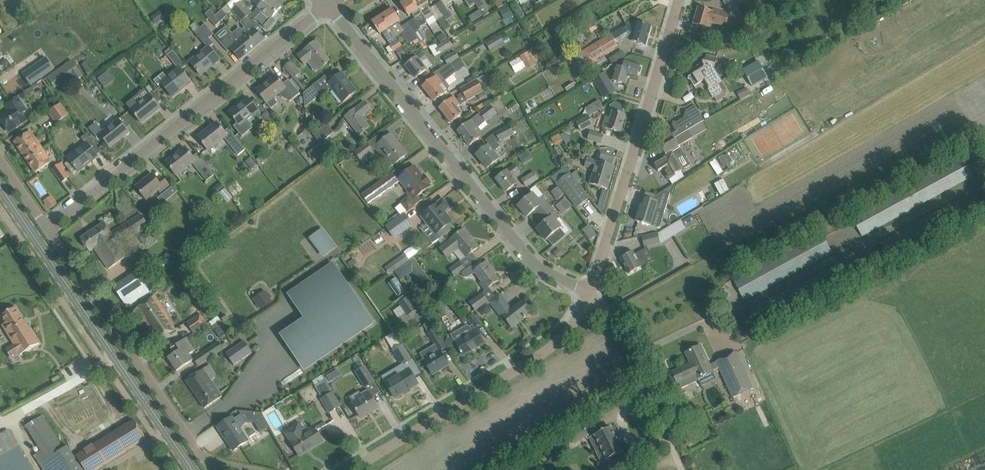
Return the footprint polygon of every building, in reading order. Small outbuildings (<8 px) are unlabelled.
[(228,4),(229,5),(242,21),(249,16),(251,13),(241,1),(242,0),(232,0),(228,4)] [(272,17),(281,7),(273,0),(265,0),(259,7),(259,8),(252,16),(267,29),(275,20),(272,17)] [(401,3),(402,5),(406,12),(409,15),(412,14),(414,17),(407,22),(413,32),(418,29),(421,27),(420,26),(427,22),(426,20),(422,15),(413,0),(406,0),(401,3)] [(422,15),(426,20),(433,15),(444,31),(450,27),(449,25),(448,24),(435,4),(430,7),(427,4),(429,3),(427,0),(413,0),(422,15)] [(440,0),(435,4),(448,24),(449,25),(454,22),(451,17),(444,5),(452,0),(440,0)] [(469,7),(473,13),(479,10),(475,4),(472,0),(464,0),(469,7)] [(475,4),(479,10),(483,16),(484,18),(490,13),(486,8),(481,0),(472,0),(475,4)] [(875,1),(869,5),(871,10),(878,6),(875,1)] [(216,15),(214,16),(219,21),(220,22),(228,15),(227,14),(232,9),(229,5),(228,4),(216,15)] [(829,6),(831,22),(840,21),(838,5),(829,6)] [(713,11),(698,7),(693,24),(709,29),(711,21),(726,26),(729,14),(713,9),(713,11)] [(501,11),(505,19),(512,15),(509,8),(501,11)] [(210,9),(205,14),(215,25),(216,26),(220,22),(219,21),(214,16),(216,15),(210,9)] [(392,9),(382,15),(383,17),(390,29),(396,37),(401,33),(407,42),(411,43),(418,39),(413,32),(407,22),(401,26),(399,22),(400,21),(398,17),(392,9)] [(473,22),(482,16),(479,11),(469,17),(473,22)] [(382,15),(372,21),(380,33),(382,32),(391,46),(394,51),(395,50),(398,54),(404,50),(402,45),(396,37),(390,29),(383,17),(382,15)] [(232,32),(232,33),(240,42),(242,40),(247,46),(251,50),(264,40),(260,35),(257,32),(254,28),(254,29),(251,26),(256,22),(249,16),(242,21),(240,23),(245,28),(242,30),(240,27),(233,33),(232,32)] [(599,39),(580,52),(588,64),(619,46),(617,43),(626,38),(627,36),(632,37),(632,39),(631,41),(637,42),(646,45),(652,27),(647,25),(642,24),(636,22),(636,25),(628,23),(604,37),(599,39)] [(209,38),(214,34),(205,24),(200,28),(209,38)] [(226,27),(215,36),(220,42),(222,44),(228,52),(231,49),(240,60),(251,50),(247,46),(242,40),(240,42),(232,33),(226,27)] [(200,28),(194,33),(203,43),(209,38),(200,28)] [(600,29),(595,31),(599,39),(604,37),(600,29)] [(506,44),(500,35),(486,44),(492,53),(506,44)] [(441,54),(454,46),(449,38),(437,46),(441,54)] [(314,43),(298,56),(305,63),(305,64),(307,62),(312,58),(320,68),(320,69),(322,67),(330,61),(321,50),(323,49),(316,41),(314,43)] [(208,48),(191,62),(195,68),(201,75),(200,73),(209,67),(209,66),(212,64),(213,65),(220,60),(213,52),(209,47),(208,48)] [(455,50),(443,57),(448,65),(450,64),(459,58),(455,50)] [(528,69),(537,63),(530,50),(520,56),(528,69)] [(173,51),(168,56),(175,65),(181,60),(174,51),(173,51)] [(417,57),(406,66),(416,78),(432,65),(423,53),(417,58),(417,57)] [(688,79),(691,80),(694,86),(705,80),(709,87),(708,90),(712,97),(715,98),(717,101),(726,96),(727,90),(714,69),(717,57),(707,54),(705,61),(703,60),(703,62),(697,66),(699,70),(689,77),(688,79)] [(46,57),(23,73),(31,86),(55,69),(46,57)] [(75,80),(82,75),(71,58),(46,76),(54,87),(71,75),(75,80)] [(637,78),(638,72),(640,73),(641,69),(640,68),(640,66),(625,61),(623,68),(614,66),(611,77),(613,78),(612,80),(625,84),(627,75),(637,78)] [(743,70),(752,86),(760,82),(757,76),(765,72),(759,61),(751,65),(743,70)] [(300,72),(298,70),(291,62),(285,67),(291,75),(294,77),(300,72)] [(436,76),(422,86),(435,102),(438,99),(442,96),(445,93),(449,90),(450,86),(445,80),(456,71),(450,64),(448,65),(434,73),(436,76)] [(163,73),(154,81),(158,86),(161,83),(165,88),(171,96),(180,89),(182,90),(191,82),(185,75),(182,70),(180,68),(179,70),(168,78),(163,73)] [(109,71),(98,79),(105,87),(115,78),(109,71)] [(603,98),(615,91),(604,71),(592,78),(603,98)] [(323,93),(330,88),(342,103),(349,98),(357,91),(349,82),(348,83),(341,74),(342,73),(334,79),(320,90),(315,84),(304,93),(305,107),(323,93)] [(257,89),(256,90),(258,92),(263,98),(267,103),(271,108),(278,103),(274,97),(279,93),(285,89),(292,98),(299,93),(295,87),(289,79),(289,80),(290,81),(284,86),(283,84),(275,75),(269,80),(270,81),(258,91),(257,89)] [(461,88),(464,94),(456,100),(454,97),(439,108),(447,118),(446,120),(448,123),(450,123),(451,122),(452,123),(462,115),(457,108),(467,99),(468,100),(484,91),(477,79),(473,81),(461,88)] [(747,88),(738,93),(741,100),(750,95),(747,88)] [(685,102),(693,97),(690,92),(682,97),(685,102)] [(133,99),(127,104),(131,109),(136,116),(141,123),(142,122),(141,121),(152,112),(153,113),(160,108),(157,103),(154,100),(150,95),(138,104),(133,99)] [(6,113),(0,117),(0,119),(9,132),(27,120),(22,114),(27,110),(18,97),(15,99),(6,106),(9,111),(7,113),(6,113)] [(236,107),(229,112),(231,114),(236,120),(238,123),(234,126),(241,135),(242,137),(249,131),(248,129),(252,126),(247,120),(255,113),(256,112),(259,111),(251,101),(248,97),(248,98),(237,107),(236,107)] [(55,123),(68,114),(60,102),(47,111),(55,123)] [(356,109),(356,108),(346,116),(360,134),(369,127),(361,116),(371,109),(365,102),(356,109)] [(472,119),(458,131),(470,146),(480,137),(475,131),(479,128),(478,127),(485,121),(496,113),(490,104),(479,113),(472,119)] [(666,129),(663,139),(667,144),(673,141),(675,140),(687,132),(686,132),(689,130),(695,126),(704,120),(695,105),(686,111),(687,113),(685,114),(684,118),(677,122),(673,121),(672,125),(676,131),(672,134),(670,130),(666,129)] [(613,111),(610,119),(606,117),(603,127),(620,133),(626,115),(613,111)] [(261,118),(259,119),(260,120),(268,130),(276,124),(267,112),(261,118)] [(580,132),(593,124),(587,114),(575,122),(580,132)] [(129,132),(123,125),(119,119),(100,134),(110,147),(120,139),(119,138),(128,131),(129,133),(129,132)] [(211,129),(199,139),(201,140),(206,146),(209,150),(224,138),(227,136),(223,130),(217,122),(210,128),(211,129)] [(319,142),(333,131),(326,122),(312,133),(319,142)] [(488,146),(477,155),(487,168),(495,162),(499,158),(493,150),(499,146),(495,141),(498,138),(499,141),(514,134),(510,126),(495,132),(495,133),(486,140),(489,145),(489,146),(488,146)] [(601,144),(603,134),(589,130),(586,140),(601,144)] [(666,145),(662,147),(666,153),(680,145),(693,137),(689,131),(687,132),(675,140),(673,141),(667,144),(666,145)] [(23,136),(15,142),(24,156),(36,173),(44,167),(52,162),(43,148),(38,141),(36,143),(29,132),(23,136)] [(378,145),(374,148),(375,149),(386,162),(390,159),(394,164),(399,160),(407,154),(399,145),(398,146),(390,136),(392,135),(391,134),(383,140),(378,145)] [(235,137),(228,143),(237,154),(244,148),(235,137)] [(360,161),(373,151),(366,141),(353,151),(360,161)] [(70,160),(65,164),(73,174),(78,170),(79,172),(86,167),(85,166),(90,162),(90,163),(98,157),(96,155),(92,149),(88,145),(87,143),(85,144),(68,158),(70,160)] [(167,162),(169,165),(173,170),(177,175),(192,163),(195,160),(192,155),(185,147),(178,153),(179,154),(168,163),(167,162)] [(587,158),(584,166),(594,169),(590,184),(608,190),(615,166),(614,166),(617,157),(600,151),(597,161),(587,158)] [(667,155),(654,163),(658,171),(661,170),(662,169),(669,180),(678,175),(677,174),(684,170),(691,165),(685,155),(678,159),(674,152),(667,155)] [(962,156),(851,216),(862,237),(973,176),(962,156)] [(251,157),(246,162),(252,169),(257,164),(251,157)] [(723,173),(714,160),(709,163),(718,176),(723,173)] [(203,161),(196,167),(206,180),(214,174),(203,161)] [(62,182),(69,177),(58,163),(52,167),(62,182)] [(506,192),(509,189),(517,183),(512,177),(520,171),(515,164),(507,171),(507,170),(496,179),(506,192)] [(399,178),(398,179),(409,192),(407,193),(410,196),(409,197),(408,196),(400,202),(401,204),(407,212),(415,206),(423,200),(419,195),(423,193),(421,190),(426,185),(426,186),(428,184),(430,183),(431,183),(425,175),(424,175),(424,176),(422,177),(414,167),(407,172),(399,178)] [(557,183),(577,208),(589,198),(578,183),(570,173),(565,167),(553,177),(557,183)] [(368,203),(384,192),(399,181),(392,172),(362,195),(368,203)] [(534,172),(531,174),(522,180),(526,186),(535,181),(538,179),(534,172)] [(158,181),(152,174),(136,187),(146,200),(158,190),(160,193),(170,185),(163,177),(158,181)] [(720,194),(728,189),(722,178),(713,183),(720,194)] [(220,183),(213,189),(218,195),(218,194),(225,189),(225,188),(220,183)] [(174,186),(163,194),(167,200),(179,191),(174,186)] [(556,200),(564,193),(557,186),(550,192),(556,200)] [(640,212),(638,211),(635,220),(637,221),(642,223),(642,224),(644,225),(644,223),(650,225),(655,210),(664,213),(671,193),(663,191),(657,195),(656,195),(653,201),(647,200),(646,199),(644,206),(642,206),(640,212)] [(526,200),(518,206),(527,217),(536,210),(541,216),(551,207),(542,197),(538,200),(532,194),(526,200)] [(602,195),(598,208),(606,210),(610,197),(602,195)] [(52,196),(44,201),(46,204),(44,206),(47,211),(49,214),(49,213),(50,213),(51,212),(50,210),(58,204),(52,196)] [(427,224),(421,230),(433,244),(438,240),(439,239),(436,235),(444,228),(452,222),(443,212),(450,207),(443,199),(442,200),(436,205),(421,216),(427,224)] [(556,221),(560,218),(551,207),(541,216),(546,222),(537,229),(546,240),(548,239),(554,246),(566,236),(560,229),(561,227),(556,221)] [(81,238),(90,252),(93,249),(108,269),(127,257),(119,244),(148,226),(140,214),(112,233),(105,222),(81,238)] [(414,226),(406,214),(386,227),(395,239),(414,226)] [(687,229),(698,223),(693,215),(682,221),(687,229)] [(581,230),(590,239),(595,233),(586,225),(581,230)] [(644,246),(661,242),(673,235),(668,227),(658,232),(642,236),(644,246)] [(443,246),(439,250),(446,258),(453,252),(454,251),(459,247),(466,257),(471,253),(472,252),(473,252),(479,247),(473,240),(472,241),(463,230),(464,229),(461,231),(456,235),(452,239),(449,242),(443,246)] [(820,230),(732,279),(744,301),(833,253),(820,230)] [(324,231),(314,238),(327,256),(337,248),(324,231)] [(633,251),(621,258),(629,274),(642,267),(640,264),(646,261),(641,251),(635,254),(633,251)] [(409,260),(405,254),(385,268),(390,274),(394,271),(409,260)] [(427,278),(413,258),(409,260),(394,271),(399,279),(412,270),(421,282),(427,278)] [(454,277),(465,269),(459,261),(448,268),(454,277)] [(481,281),(478,284),(484,292),(487,289),(499,280),(486,263),(484,265),(481,261),(472,267),(471,266),(461,273),(465,277),(467,278),(469,277),(475,273),(481,281)] [(759,329),(849,283),(838,263),(748,309),(759,329)] [(306,368),(373,323),(333,264),(291,293),(308,317),(284,333),(286,336),(307,367),(306,368)] [(137,272),(122,282),(114,287),(127,307),(151,292),(137,272)] [(396,278),(389,283),(399,297),(406,292),(396,278)] [(266,292),(259,296),(259,297),(262,301),(257,304),(262,311),(273,303),(271,299),(272,298),(270,295),(268,296),(266,292)] [(474,310),(487,301),(481,292),(468,302),(474,310)] [(133,311),(143,323),(144,322),(157,340),(174,328),(165,314),(167,313),(166,311),(169,309),(166,303),(162,306),(161,305),(154,295),(133,311)] [(531,312),(523,301),(511,310),(499,295),(492,301),(512,327),(519,322),(518,321),(524,317),(525,318),(526,317),(525,317),(531,312),(531,313),(531,312)] [(410,296),(400,303),(409,316),(419,309),(410,296)] [(16,307),(2,316),(6,323),(11,332),(8,334),(14,345),(7,349),(13,358),(20,354),(21,355),(40,344),(27,323),(26,323),(16,307)] [(193,333),(207,323),(199,312),(185,321),(193,333)] [(472,313),(465,319),(471,327),(474,329),(475,328),(481,323),(472,313)] [(453,342),(446,347),(448,351),(457,346),(458,345),(461,350),(460,351),(461,353),(462,353),(464,356),(472,351),(471,350),(484,343),(484,344),(485,343),(479,335),(476,329),(475,328),(474,329),(471,327),(469,328),(468,325),(450,336),(454,342),(453,342)] [(428,332),(427,333),(434,345),(442,341),(434,328),(428,332)] [(393,332),(385,337),(392,348),(391,350),(400,365),(401,366),(405,364),(412,360),(401,342),(400,343),(393,332)] [(180,350),(168,358),(177,371),(194,360),(190,354),(195,351),(187,338),(176,345),(180,350)] [(244,341),(232,349),(226,353),(233,365),(251,352),(244,341)] [(194,359),(199,366),(223,349),(219,342),(194,359)] [(429,348),(420,354),(424,361),(427,366),(433,375),(449,365),(444,356),(441,351),(440,350),(438,346),(431,350),(429,348)] [(682,387),(685,386),(699,380),(698,378),(712,372),(711,371),(718,368),(732,398),(754,388),(736,351),(715,361),(715,362),(709,365),(700,346),(686,353),(691,364),(673,372),(678,383),(680,382),(682,387)] [(210,365),(194,375),(186,381),(205,409),(222,397),(211,380),(217,376),(210,365)] [(364,387),(374,382),(364,365),(354,371),(364,387)] [(388,383),(387,383),(390,389),(395,397),(418,384),(413,375),(409,370),(388,383)] [(332,373),(327,377),(330,382),(336,379),(332,373)] [(314,385),(325,379),(322,374),(311,381),(314,385)] [(325,379),(314,385),(321,397),(332,391),(325,379)] [(327,413),(340,406),(332,391),(321,397),(319,398),(327,413)] [(378,408),(373,399),(369,393),(352,403),(361,418),(378,408)] [(664,397),(668,406),(671,411),(676,408),(669,394),(664,397)] [(261,414),(238,411),(246,423),(255,424),(260,434),(269,428),(261,414)] [(75,457),(68,446),(66,447),(65,446),(63,447),(43,416),(25,426),(41,451),(33,456),(42,469),(83,469),(75,457)] [(248,441),(233,417),(218,427),(234,451),(248,441)] [(330,433),(337,429),(332,418),(316,425),(318,429),(326,425),(330,433)] [(75,457),(83,469),(98,469),(147,439),(134,420),(75,457)] [(299,454),(315,445),(316,446),(323,441),(315,428),(306,433),(298,420),(292,424),(295,428),(286,433),(292,442),(291,442),(299,456),(300,455),(299,454)] [(582,425),(569,432),(568,432),(568,433),(569,433),(573,442),(573,443),(574,443),(574,442),(588,436),(589,436),(588,435),(583,426),(584,425),(583,424),(582,425)] [(609,427),(610,427),(596,434),(594,435),(595,436),(602,449),(597,452),(601,461),(606,459),(607,460),(608,459),(622,452),(623,452),(623,450),(622,450),(618,441),(617,440),(616,438),(617,438),(616,437),(611,428),(611,427),(609,427)] [(8,430),(0,435),(0,469),(34,469),(8,430)]
